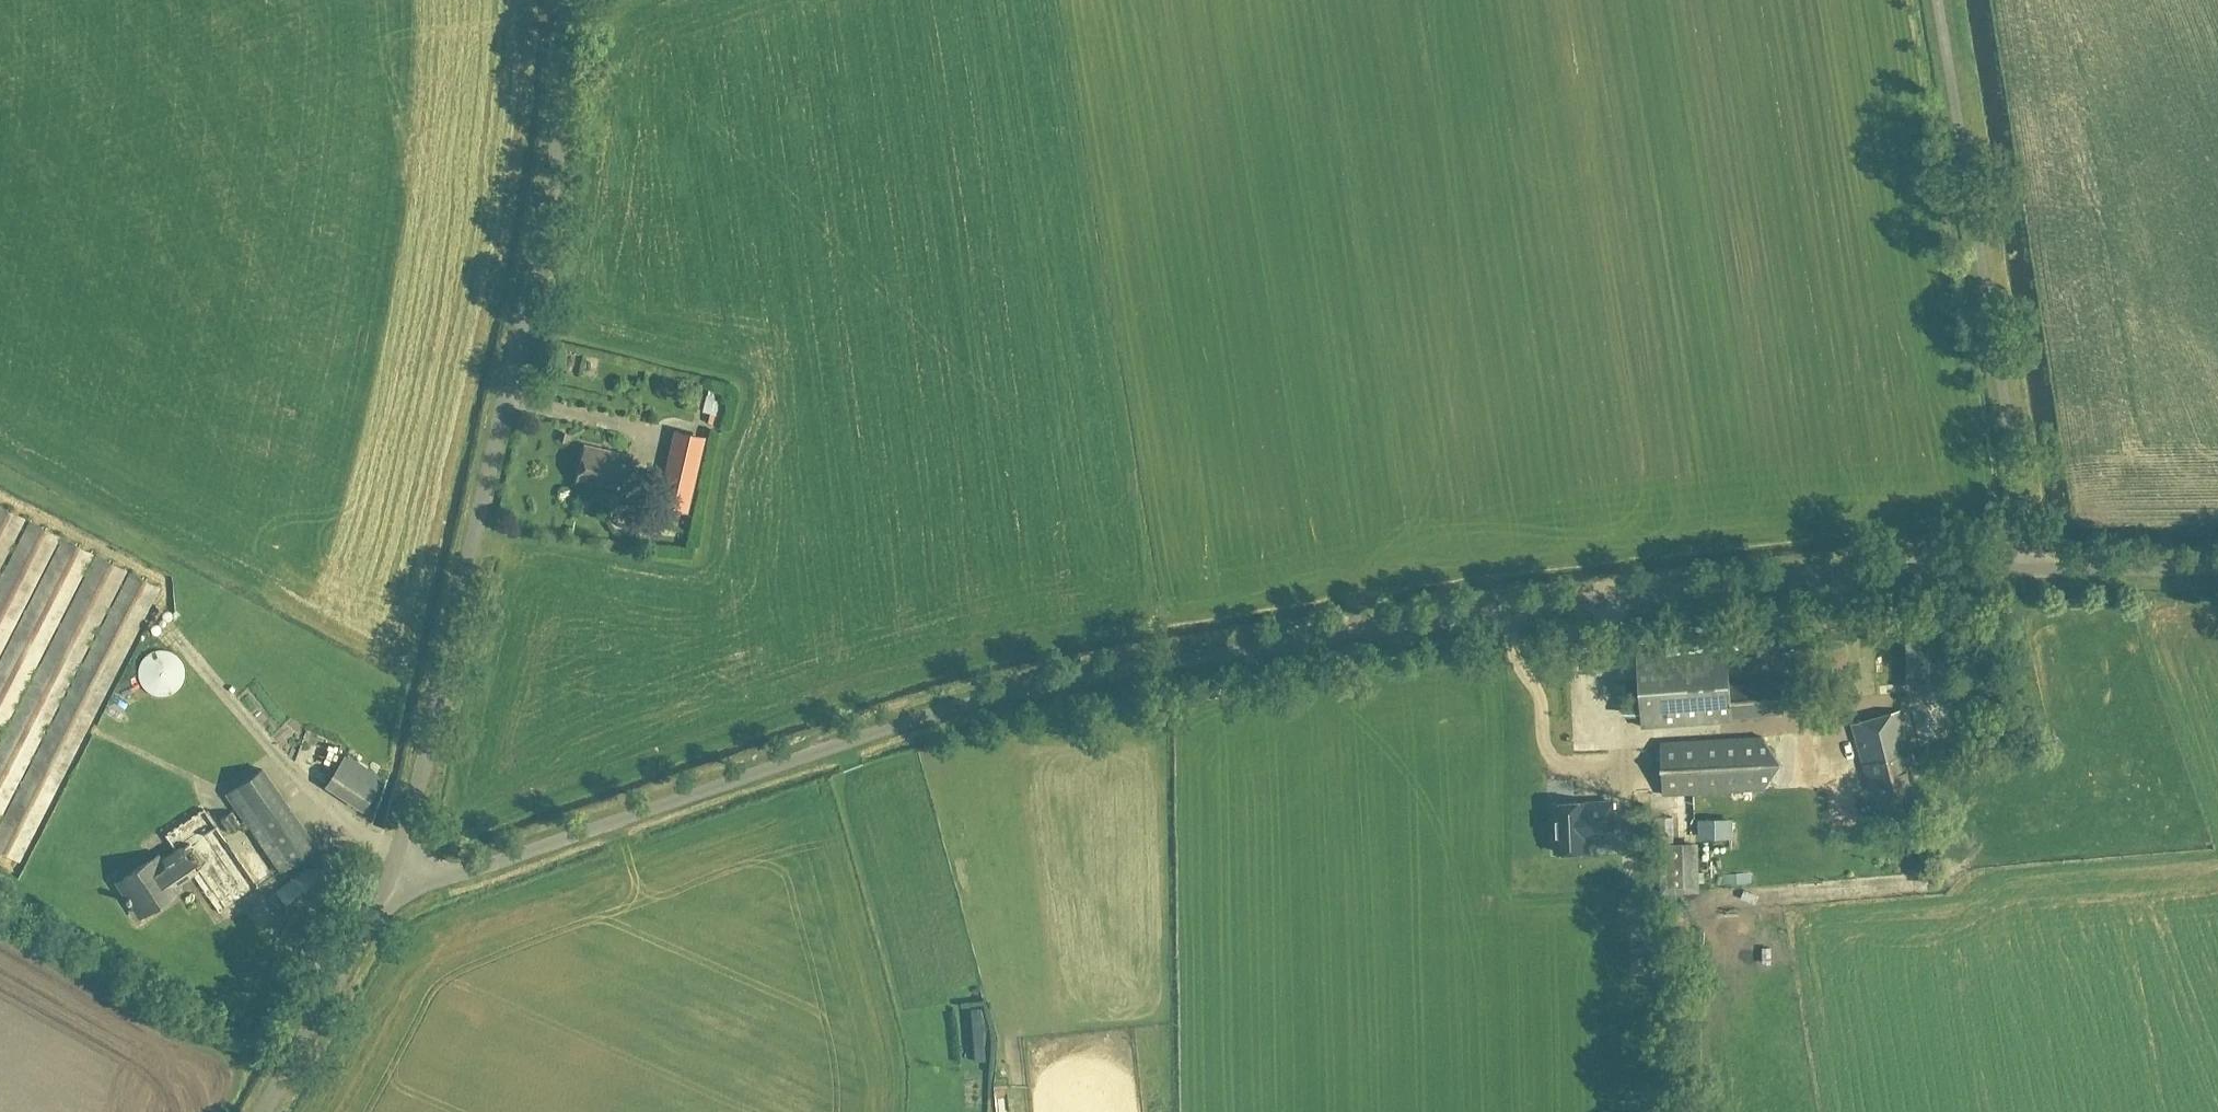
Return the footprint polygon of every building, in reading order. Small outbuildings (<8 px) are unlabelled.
[(714,394),(714,408),(727,409),(727,394),(714,394)] [(680,444),(672,474),(678,475),(673,497),(690,501),(702,450),(680,444)] [(631,455),(584,446),(576,484),(623,494),(631,455)] [(25,520),(0,507),(0,568),(25,520)] [(60,536),(29,521),(0,577),(0,653),(60,536)] [(92,554),(62,539),(0,660),(0,735),(92,554)] [(127,571),(96,555),(0,742),(0,819),(127,571)] [(129,572),(0,824),(0,853),(19,862),(160,588),(129,572)] [(1905,612),(1906,651),(1906,680),(1906,685),(1950,684),(1949,612),(1905,612)] [(1715,646),(1638,652),(1644,727),(1733,720),(1732,717),(1782,714),(1780,679),(1730,683),(1728,655),(1778,651),(1775,620),(1714,624),(1715,646)] [(141,680),(181,692),(192,655),(153,642),(141,680)] [(1915,699),(1936,699),(1936,688),(1916,687),(1915,699)] [(1853,724),(1866,775),(1872,774),(1880,807),(1914,799),(1909,777),(1918,775),(1902,712),(1853,724)] [(1523,728),(1522,718),(1503,718),(1503,729),(1523,728)] [(1762,738),(1661,742),(1663,795),(1764,791),(1762,738)] [(346,757),(327,786),(364,810),(383,780),(346,757)] [(281,873),(317,848),(263,770),(227,795),(281,873)] [(1588,848),(1588,841),(1588,839),(1597,839),(1597,841),(1614,840),(1612,801),(1595,801),(1595,804),(1586,804),(1586,802),(1559,803),(1553,803),(1555,851),(1588,850),(1588,848)] [(231,812),(220,819),(229,834),(241,826),(231,812)] [(1698,843),(1675,844),(1674,817),(1657,818),(1658,846),(1659,846),(1660,894),(1699,893),(1698,843)] [(168,886),(190,871),(177,854),(156,868),(150,860),(124,878),(126,881),(118,886),(127,898),(125,899),(128,903),(129,902),(137,915),(145,910),(147,913),(174,895),(168,886)]
